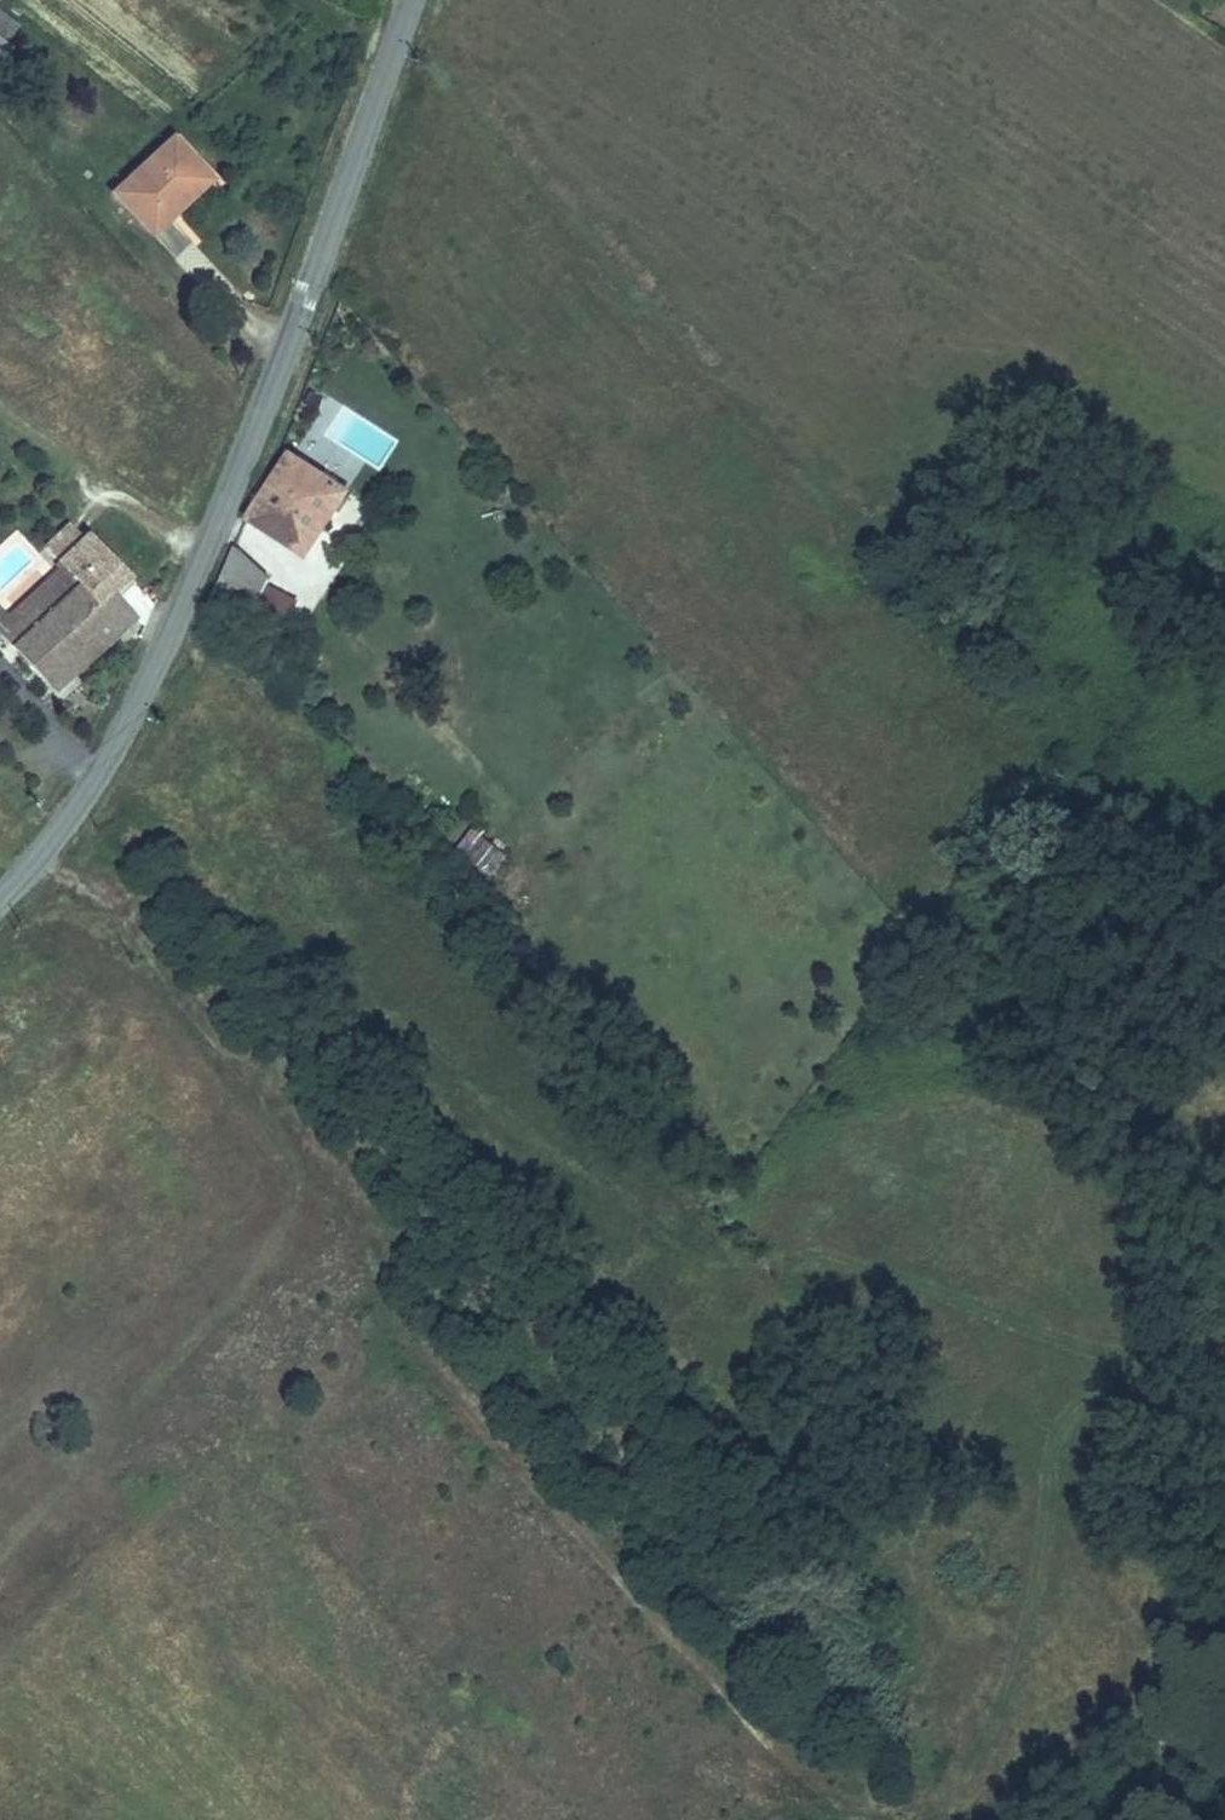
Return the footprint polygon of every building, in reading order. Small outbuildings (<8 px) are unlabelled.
[(213,180),(175,137),(111,194),(149,237),(213,180)] [(346,489),(291,454),(245,523),(300,559),(346,489)] [(235,534),(208,586),(241,623),(272,563),(235,534)] [(60,568),(94,601),(107,588),(112,593),(127,578),(82,536),(56,564),(60,568)] [(60,568),(0,630),(0,643),(52,693),(131,611),(112,593),(107,588),(94,601),(60,568)] [(488,830),(452,803),(437,823),(473,850),(488,830)]
